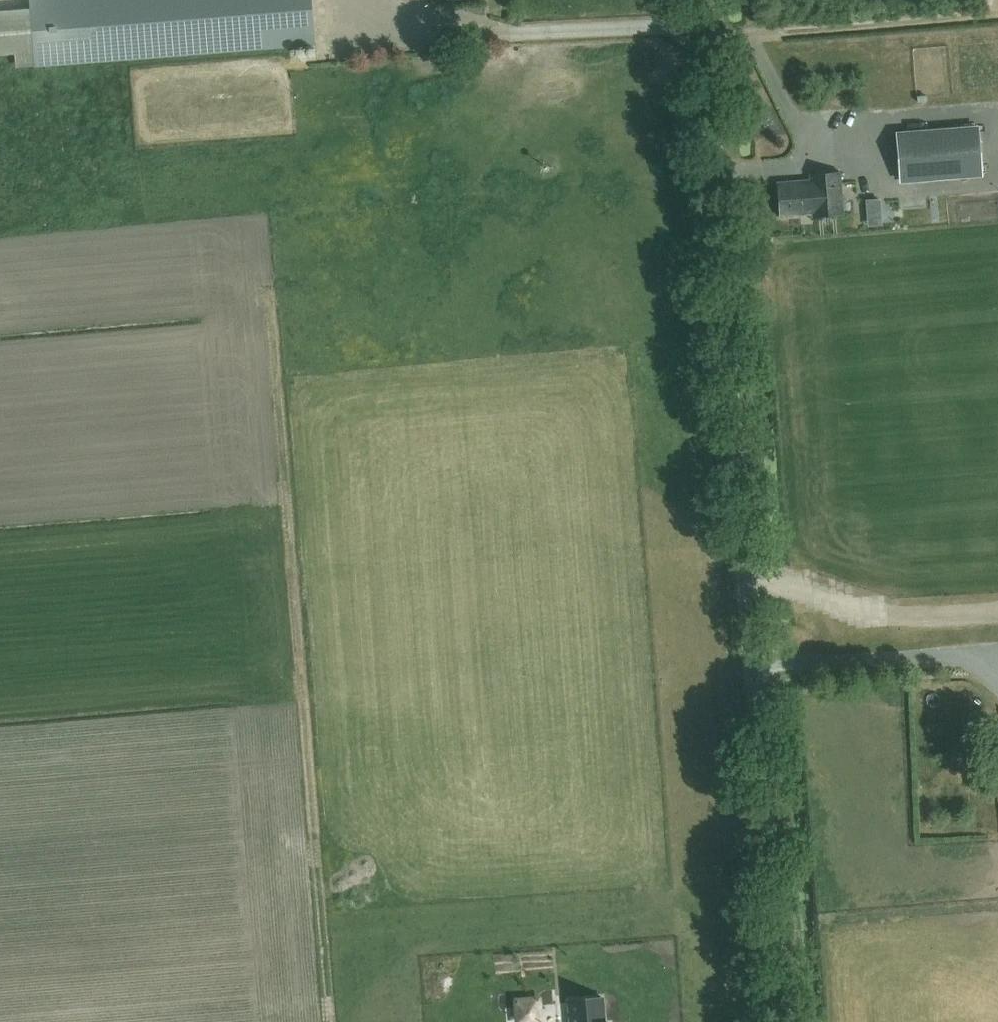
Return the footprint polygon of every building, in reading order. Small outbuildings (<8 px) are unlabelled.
[(32,7),(0,10),(0,53),(35,50),(36,63),(314,42),(311,0),(31,0),(32,7)] [(901,180),(982,174),(978,126),(897,133),(901,180)] [(809,179),(777,182),(779,217),(812,215),(812,217),(844,214),(841,171),(809,173),(809,179)] [(898,648),(884,650),(885,663),(899,662),(898,648)] [(569,997),(571,1021),(609,1021),(604,1021),(602,995),(569,997)]
